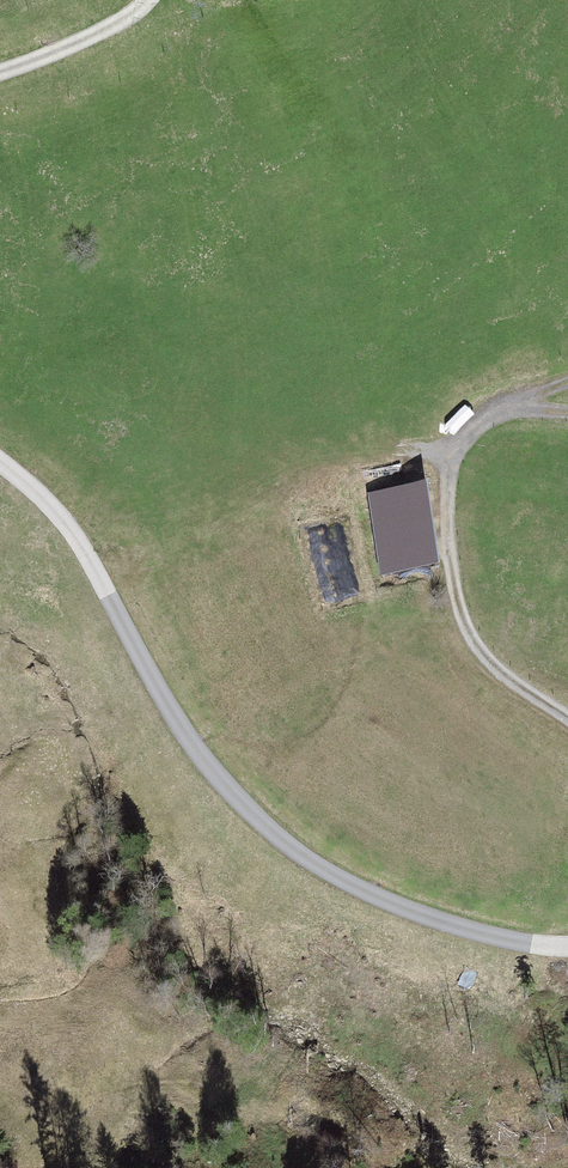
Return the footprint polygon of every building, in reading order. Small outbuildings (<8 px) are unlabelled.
[(370,502),(386,589),(444,578),(429,491),(370,502)]
